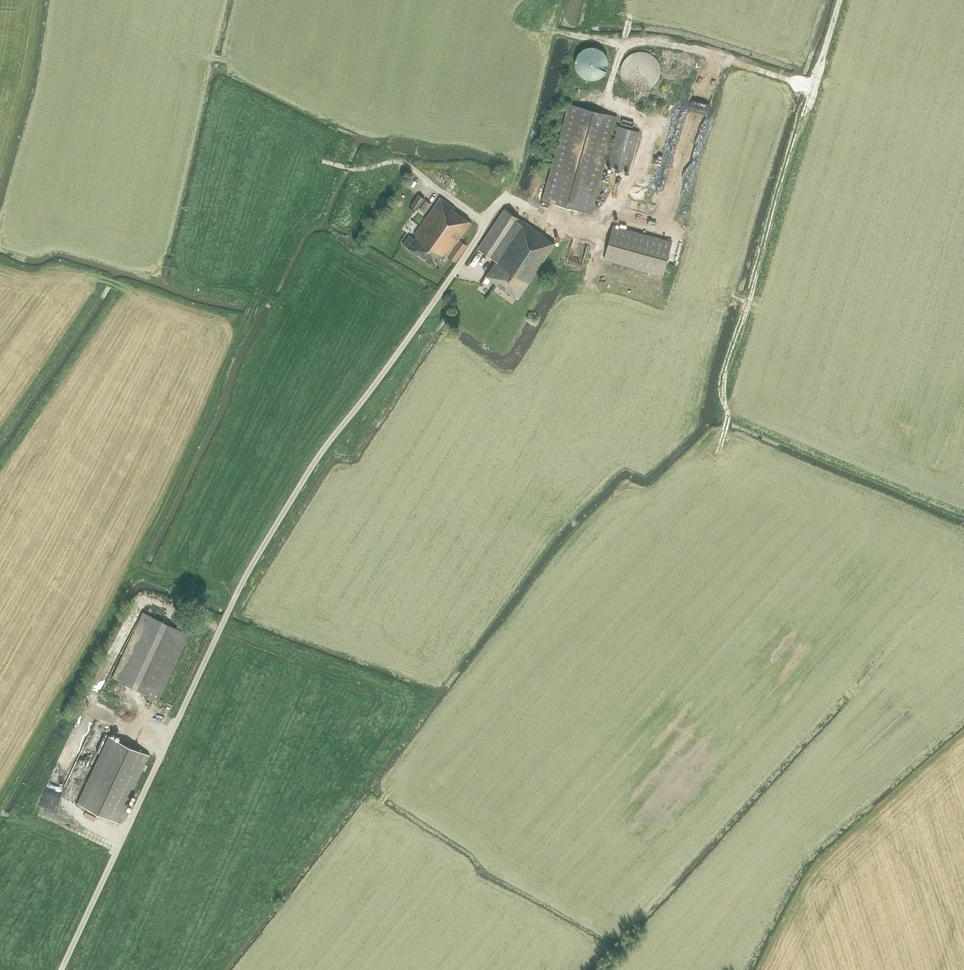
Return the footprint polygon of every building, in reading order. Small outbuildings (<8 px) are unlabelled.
[(594,79),(599,78),(603,75),(606,72),(608,67),(609,62),(608,57),(605,53),(602,49),(597,47),(592,46),(587,47),(583,49),(579,52),(576,57),(575,61),(576,66),(577,71),(580,75),(584,78),(589,79),(594,79)] [(641,92),(644,91),(647,91),(650,90),(652,88),(655,86),(657,83),(658,81),(660,78),(660,75),(661,72),(660,69),(660,66),(658,63),(657,60),(655,58),(652,56),(650,54),(647,53),(644,52),(641,52),(637,52),(634,53),(631,54),(629,56),(626,58),(624,60),(623,63),(622,66),(621,69),(621,72),(621,75),(622,78),(623,81),(624,83),(626,86),(629,88),(631,89),(634,91),(637,91),(641,92)] [(697,118),(706,118),(706,100),(690,100),(690,125),(697,125),(697,118)] [(611,150),(608,149),(617,117),(569,104),(542,199),(591,213),(606,155),(610,156),(607,165),(629,171),(639,132),(618,126),(611,150)] [(417,210),(424,199),(418,195),(410,206),(417,210)] [(460,239),(472,223),(462,216),(463,213),(441,197),(414,234),(417,235),(414,238),(409,235),(403,243),(433,266),(444,253),(448,256),(448,255),(456,261),(467,245),(460,239)] [(425,213),(431,204),(426,200),(419,209),(425,213)] [(518,298),(555,243),(546,237),(547,236),(504,208),(478,248),(496,260),(486,276),(518,298)] [(663,275),(672,241),(613,225),(604,259),(663,275)] [(586,244),(576,243),(574,263),(584,264),(586,244)] [(159,699),(189,634),(143,612),(113,678),(159,699)] [(146,770),(148,766),(145,764),(150,755),(109,736),(78,802),(118,822),(143,769),(146,770)]
